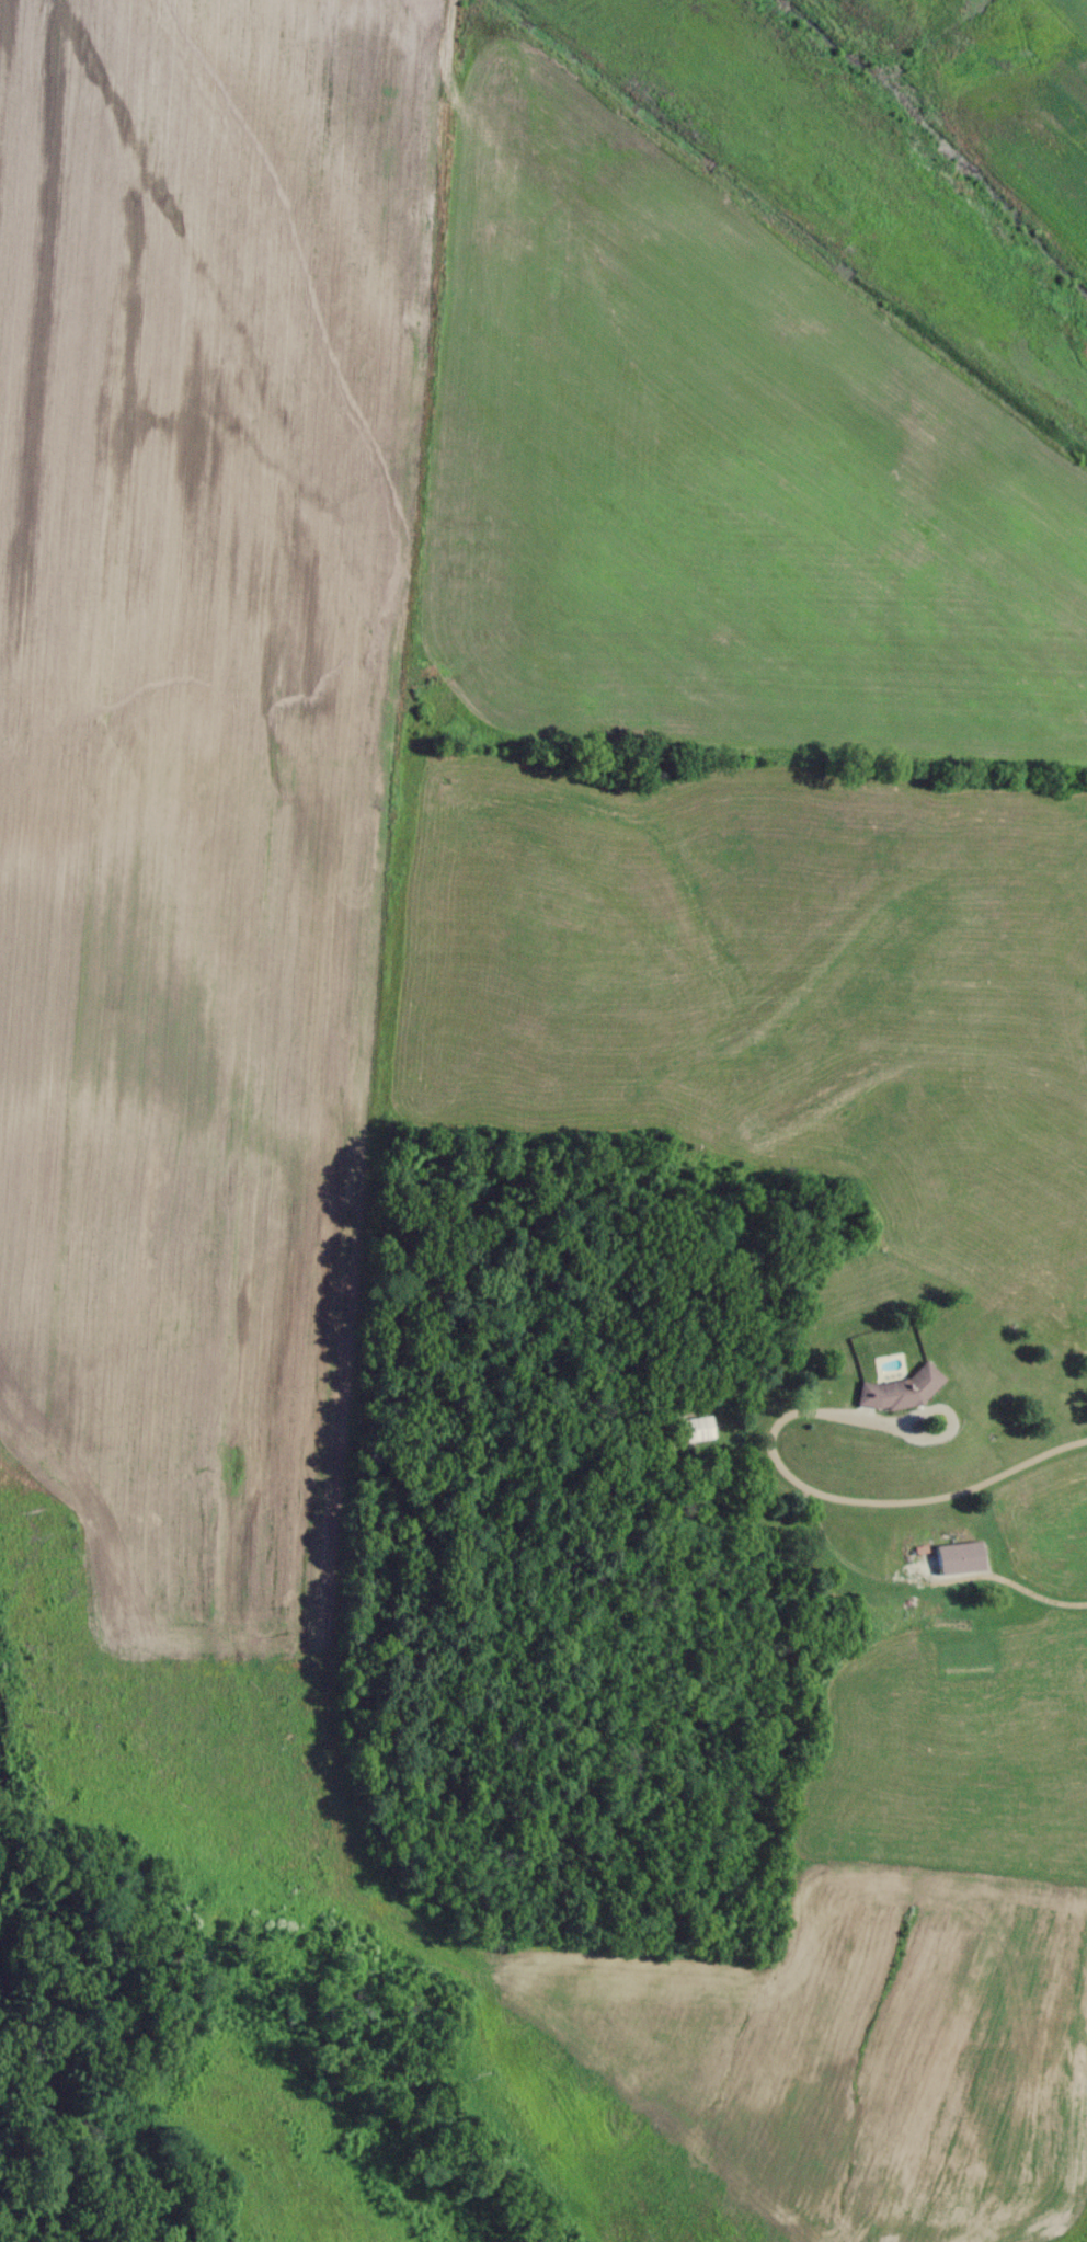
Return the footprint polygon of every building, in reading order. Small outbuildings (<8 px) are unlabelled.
[(859,1410),(938,1398),(934,1372),(855,1384),(859,1410)] [(711,1439),(708,1416),(679,1419),(681,1442),(711,1439)] [(980,1541),(936,1546),(940,1575),(983,1571),(980,1541)]
